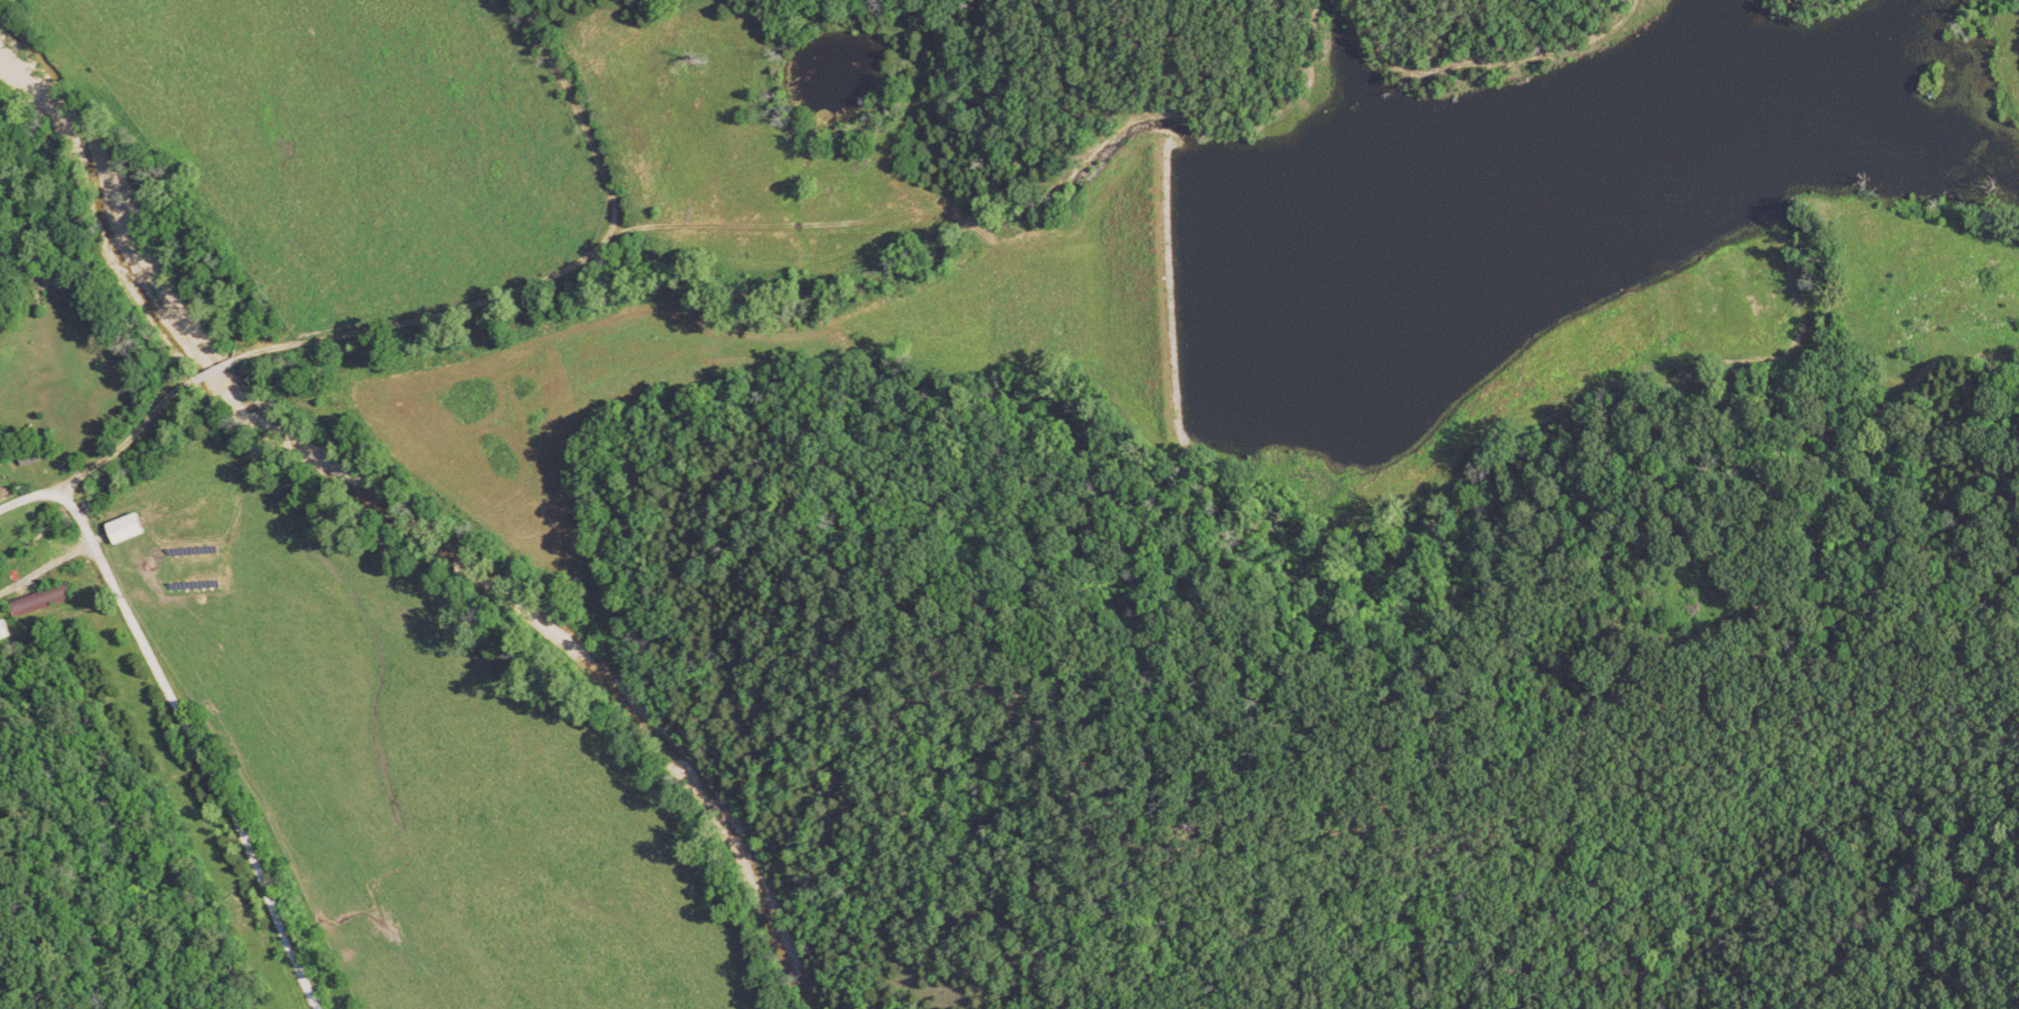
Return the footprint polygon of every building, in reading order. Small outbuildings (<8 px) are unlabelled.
[(146,534),(138,514),(108,526),(116,546),(146,534)] [(73,604),(69,587),(9,601),(13,618),(73,604)] [(10,636),(5,620),(0,622),(0,639),(10,636)]
